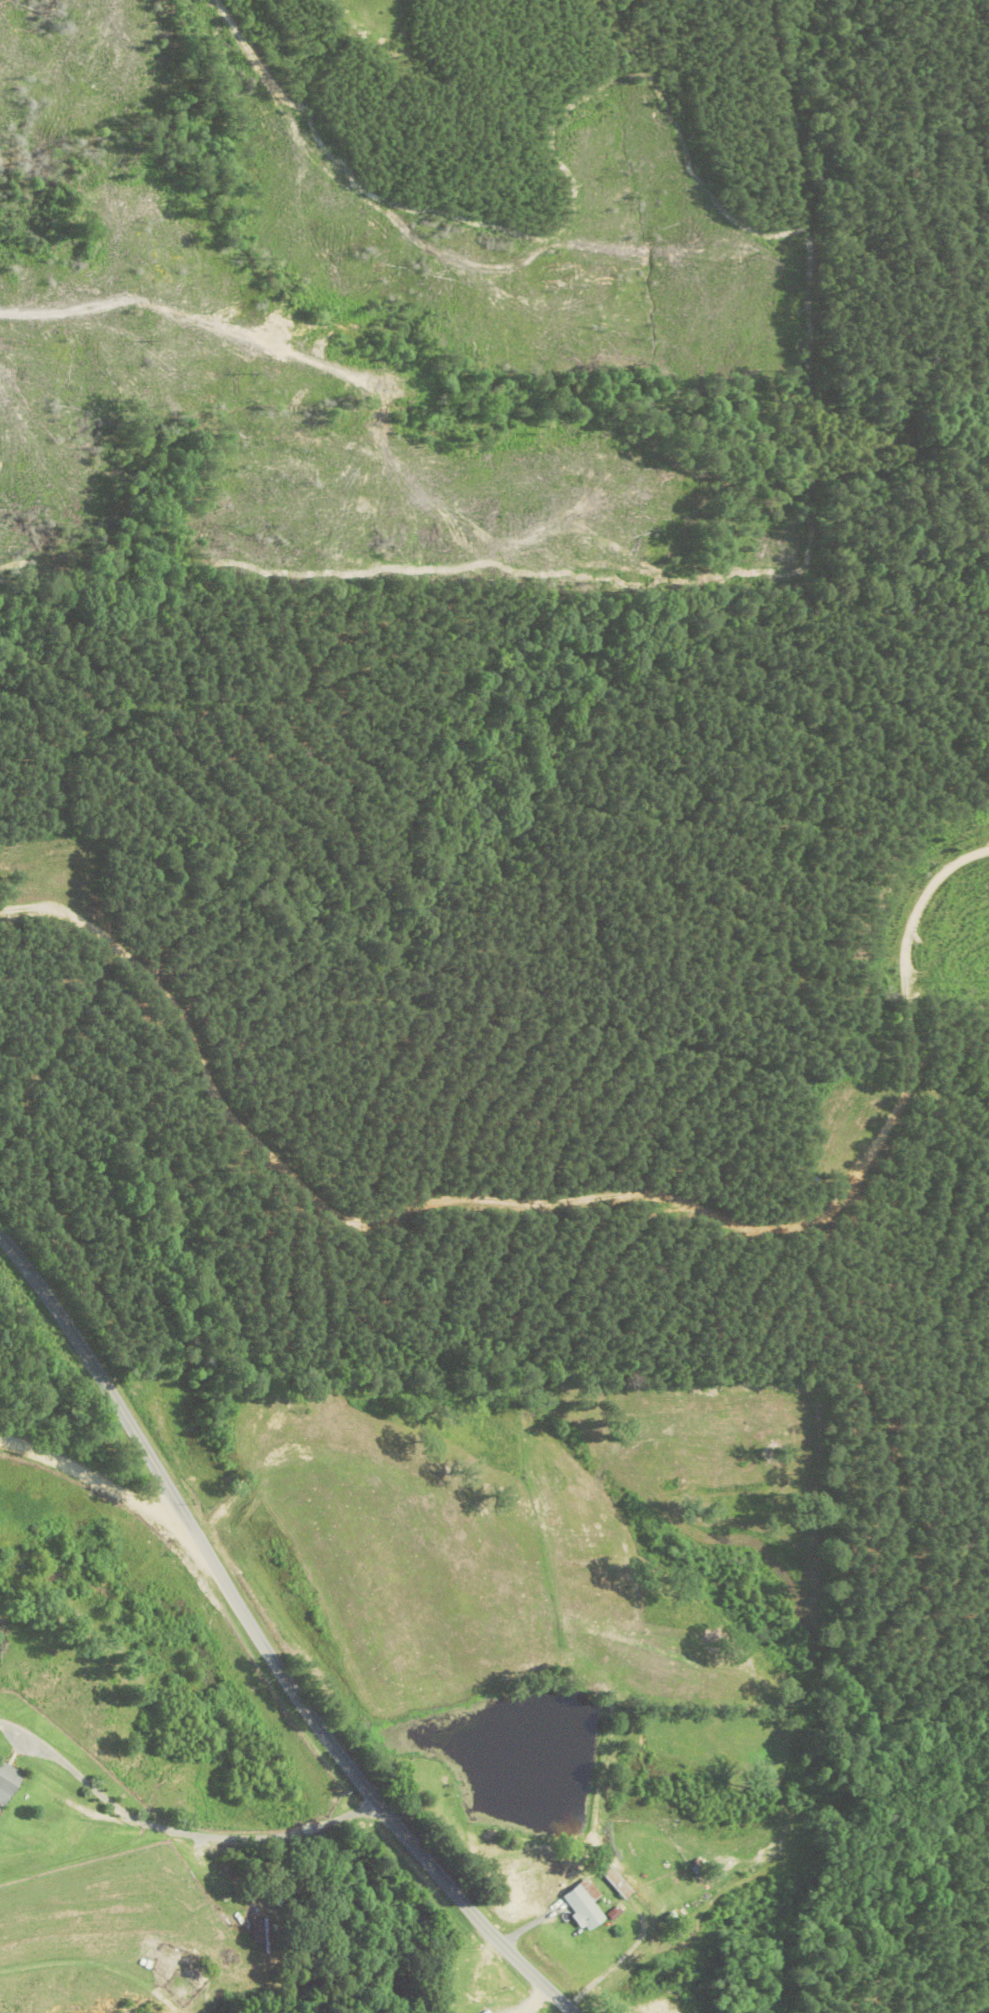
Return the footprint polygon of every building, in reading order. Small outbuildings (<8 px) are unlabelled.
[(0,1762),(0,1802),(7,1806),(25,1774),(1,1761),(0,1762)] [(627,1898),(634,1890),(609,1867),(602,1875),(627,1898)] [(602,1896),(588,1878),(562,1898),(588,1933),(607,1919),(594,1902),(602,1896)]
